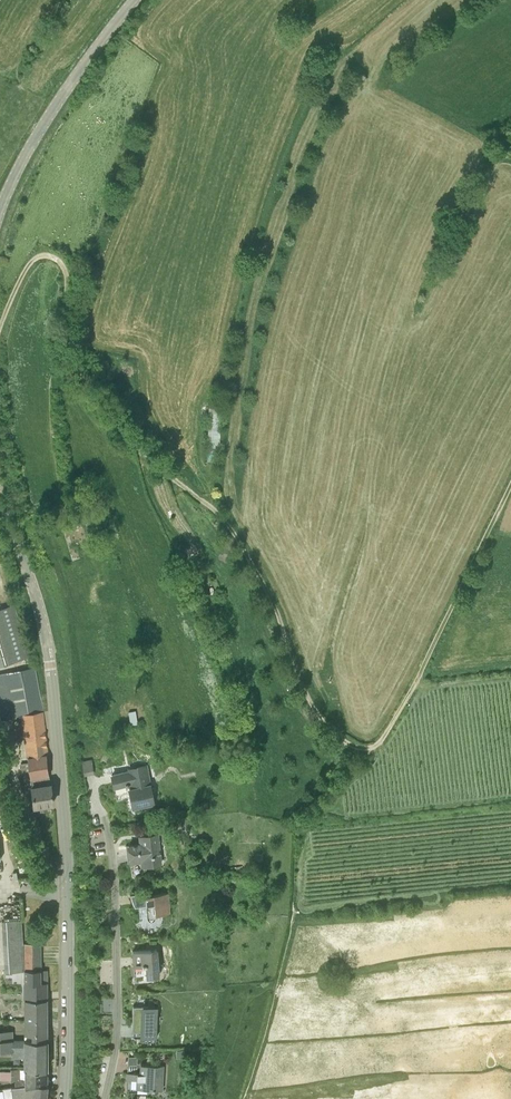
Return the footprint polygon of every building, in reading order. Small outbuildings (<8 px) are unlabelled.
[(211,451),(221,451),(220,406),(209,407),(211,451)] [(197,580),(206,576),(199,558),(189,562),(197,580)] [(17,618),(13,605),(3,608),(0,609),(0,665),(18,660),(28,657),(17,618)] [(3,718),(22,716),(29,770),(22,771),(23,774),(24,778),(26,789),(32,788),(34,806),(53,804),(48,765),(47,755),(48,755),(46,738),(43,712),(41,701),(40,701),(34,668),(0,675),(0,712),(3,718)] [(94,758),(84,759),(86,774),(96,773),(94,758)] [(127,768),(128,770),(110,773),(113,787),(126,785),(126,786),(128,785),(131,798),(140,796),(142,806),(153,804),(154,803),(147,764),(127,768)] [(192,829),(190,819),(180,820),(181,830),(192,829)] [(145,866),(161,864),(158,835),(142,837),(143,843),(128,845),(130,860),(131,860),(144,858),(145,866)] [(130,893),(135,906),(146,905),(147,917),(148,920),(150,921),(152,921),(153,921),(154,920),(155,918),(156,916),(155,913),(170,912),(168,893),(156,894),(156,891),(130,893)] [(24,970),(24,959),(24,944),(22,919),(1,921),(5,971),(24,970)] [(24,959),(40,958),(40,944),(29,944),(24,944),(24,959)] [(147,977),(160,976),(157,949),(132,951),(134,966),(146,965),(147,977)] [(24,970),(40,970),(40,958),(24,959),(24,970)] [(36,992),(47,992),(47,970),(40,970),(24,970),(24,992),(36,992)] [(24,999),(24,1019),(47,1019),(47,999),(36,999),(24,999)] [(158,1007),(144,1006),(133,1006),(132,1019),(135,1020),(134,1038),(146,1038),(146,1037),(156,1037),(158,1007)] [(25,1034),(31,1034),(31,1041),(47,1042),(47,1041),(47,1019),(24,1019),(25,1034)] [(0,1042),(13,1042),(13,1041),(25,1041),(25,1040),(25,1038),(13,1038),(13,1031),(0,1031),(0,1035),(0,1042)] [(25,1041),(13,1041),(13,1042),(13,1050),(13,1054),(24,1054),(24,1069),(47,1069),(47,1042),(31,1041),(25,1041)] [(13,1042),(0,1042),(0,1051),(3,1051),(3,1050),(13,1050),(13,1042)] [(164,1066),(152,1065),(141,1064),(140,1073),(127,1072),(126,1093),(137,1093),(138,1089),(163,1090),(164,1066)] [(24,1069),(24,1079),(19,1079),(20,1069),(11,1069),(11,1071),(0,1071),(0,1080),(15,1079),(15,1087),(28,1085),(47,1086),(47,1069),(24,1069)] [(15,1087),(3,1089),(3,1091),(0,1091),(0,1098),(2,1098),(13,1097),(13,1098),(33,1095),(33,1098),(45,1098),(47,1086),(28,1085),(15,1087)]
